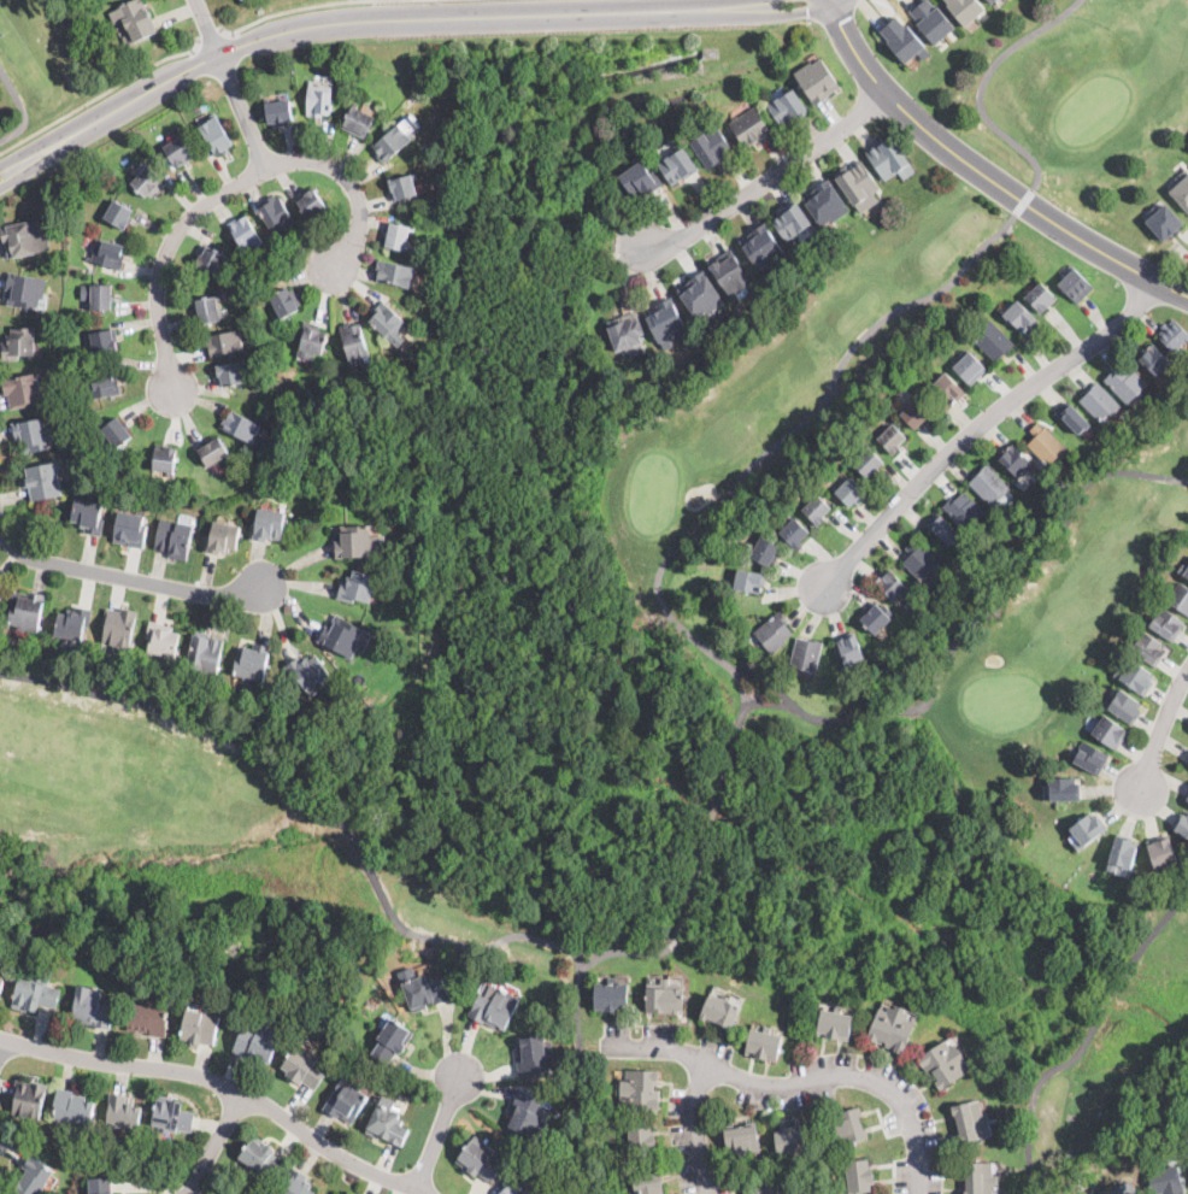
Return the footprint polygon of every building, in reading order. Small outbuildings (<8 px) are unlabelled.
[(108,12),(134,0),(144,0),(152,17),(154,24),(158,30),(127,46),(122,37),(130,34),(128,29),(127,29),(122,19),(114,23),(112,19),(108,12)] [(908,10),(920,0),(929,0),(935,7),(936,6),(955,28),(934,46),(924,35),(913,22),(916,19),(908,10)] [(947,1),(946,0),(977,0),(984,10),(965,27),(945,4),(947,1)] [(898,18),(904,25),(906,24),(925,47),(905,64),(884,41),(887,40),(878,30),(895,16),(898,18)] [(822,58),(834,75),(841,87),(829,95),(830,96),(816,106),(793,73),(810,61),(812,64),(822,58)] [(330,114),(323,114),(323,116),(306,116),(308,81),(314,81),(313,86),(333,87),(330,114)] [(807,114),(796,120),(794,122),(793,119),(782,127),(768,104),(794,88),(808,113),(807,114)] [(288,120),(289,124),(272,125),(272,122),(267,122),(265,102),(290,100),(293,119),(288,120)] [(364,139),(341,127),(354,101),(359,104),(357,108),(375,117),(364,139)] [(760,113),(765,119),(775,134),(760,143),(758,139),(745,147),(729,124),(733,122),(731,119),(736,116),(737,118),(755,105),(760,113)] [(230,149),(224,153),(223,151),(216,155),(199,127),(217,116),(234,143),(228,147),(230,149)] [(408,134),(411,131),(414,136),(383,163),(376,154),(378,152),(372,146),(399,123),(408,134)] [(723,159),(721,160),(719,161),(718,160),(707,169),(688,142),(714,123),(734,151),(723,159)] [(916,171),(912,173),(904,180),(898,171),(884,181),(865,152),(890,134),(916,171)] [(186,164),(184,161),(176,166),(164,147),(182,135),(195,158),(186,164)] [(692,176),(689,177),(684,181),(681,176),(670,183),(657,164),(660,161),(682,146),(699,170),(692,176)] [(645,165),(649,172),(654,170),(664,184),(649,194),(647,190),(636,199),(629,189),(619,176),(641,160),(645,165)] [(866,208),(861,212),(836,178),(851,169),(849,167),(859,160),(880,188),(874,193),(878,200),(866,208)] [(152,198),(148,194),(145,196),(131,182),(148,165),(163,180),(159,182),(163,186),(152,198)] [(392,200),(388,188),(390,187),(388,180),(416,172),(417,178),(414,180),(418,193),(392,200)] [(1169,192),(1187,173),(1187,212),(1169,192)] [(847,212),(835,220),(833,223),(830,219),(822,225),(802,198),(828,180),(851,210),(847,212)] [(328,210),(325,212),(324,213),(322,211),(310,219),(298,201),(306,195),(305,193),(314,187),(329,210),(328,210)] [(275,195),(276,198),(280,195),(293,219),(272,231),(258,204),(275,195)] [(124,230),(104,218),(114,199),(133,210),(128,219),(130,220),(124,230)] [(796,234),(786,241),(770,219),(796,201),(812,223),(796,234)] [(1171,208),(1181,219),(1183,223),(1164,241),(1146,220),(1153,213),(1149,210),(1155,205),(1159,210),(1166,204),(1171,208)] [(247,253),(246,253),(233,233),(236,230),(233,224),(246,216),(264,242),(247,253)] [(39,222),(42,239),(48,237),(51,248),(8,257),(6,245),(4,245),(2,239),(0,227),(39,219),(39,222)] [(414,229),(414,231),(408,230),(404,251),(386,246),(390,222),(416,228),(414,229)] [(778,261),(771,266),(769,267),(768,264),(758,270),(739,239),(766,222),(787,254),(777,260),(778,261)] [(120,269),(87,260),(88,255),(93,257),(98,237),(123,245),(122,253),(125,254),(120,269)] [(223,271),(220,276),(195,264),(196,261),(204,245),(227,254),(220,267),(224,270),(223,271)] [(734,294),(730,296),(708,265),(729,249),(752,281),(734,294)] [(410,287),(410,288),(376,282),(377,273),(376,273),(378,260),(413,266),(410,287)] [(1093,288),(1077,304),(1058,283),(1074,267),(1094,287),(1093,288)] [(708,314),(706,311),(696,318),(678,290),(689,283),(688,282),(702,271),(725,302),(708,314)] [(43,299),(40,299),(37,310),(6,305),(8,289),(5,289),(8,272),(47,278),(43,299)] [(1045,310),(1041,313),(1025,296),(1042,281),(1058,298),(1045,310)] [(111,294),(116,294),(116,299),(111,299),(112,308),(87,310),(87,304),(92,304),(92,284),(111,284),(111,294)] [(287,287),(289,290),(294,288),(301,302),(296,305),(299,310),(282,318),(271,300),(267,302),(265,299),(287,287)] [(198,322),(195,322),(192,300),(220,294),(222,299),(217,300),(220,317),(198,322)] [(671,341),(674,346),(665,351),(660,341),(659,342),(647,318),(651,317),(651,316),(653,313),(651,307),(671,296),(689,333),(671,341)] [(393,334),(389,337),(366,317),(382,300),(405,320),(393,334)] [(1034,324),(1030,328),(1029,325),(1022,333),(1004,314),(1008,308),(1016,300),(1037,319),(1034,324)] [(643,348),(643,351),(645,352),(628,357),(625,349),(617,352),(606,320),(637,310),(645,333),(639,335),(643,348)] [(1002,331),(1006,335),(1014,342),(995,361),(969,336),(974,331),(976,334),(990,319),(1002,331)] [(1180,325),(1187,334),(1187,339),(1175,352),(1158,335),(1164,329),(1160,327),(1165,322),(1168,324),(1174,319),(1178,324),(1180,325)] [(351,322),(352,325),(360,323),(370,357),(351,363),(340,325),(351,322)] [(318,330),(327,333),(322,353),(314,352),(313,359),(296,354),(305,324),(312,325),(313,323),(320,324),(318,330)] [(35,355),(19,355),(19,359),(1,359),(1,341),(11,341),(11,327),(35,327),(35,355)] [(90,353),(89,347),(93,347),(90,333),(117,329),(118,340),(116,340),(117,349),(90,353)] [(243,349),(210,357),(208,347),(207,347),(205,336),(243,329),(245,334),(241,335),(243,349)] [(1169,370),(1166,374),(1164,370),(1157,376),(1139,358),(1153,342),(1172,361),(1166,367),(1169,370)] [(976,380),(971,384),(953,366),(970,351),(987,369),(976,380)] [(242,367),(245,383),(222,387),(220,376),(218,376),(216,365),(243,360),(245,367),(242,367)] [(1127,367),(1131,372),(1134,370),(1147,384),(1141,390),(1145,393),(1140,396),(1137,394),(1128,404),(1104,380),(1113,370),(1116,372),(1124,364),(1127,367)] [(112,371),(114,378),(117,377),(120,393),(87,400),(86,395),(89,394),(86,376),(112,371)] [(961,396),(960,398),(959,400),(957,398),(949,405),(931,386),(946,371),(966,392),(961,396)] [(40,393),(42,392),(43,400),(27,402),(27,406),(10,408),(7,394),(4,395),(1,380),(36,372),(40,393)] [(1117,410),(1111,416),(1108,413),(1105,417),(1108,419),(1104,424),(1078,400),(1095,382),(1121,406),(1117,410)] [(927,420),(924,424),(923,424),(922,422),(914,429),(900,414),(917,398),(931,412),(925,419),(927,420)] [(1078,411),(1084,416),(1092,424),(1087,429),(1084,427),(1078,433),(1061,417),(1060,418),(1055,413),(1060,410),(1063,412),(1070,402),(1078,411)] [(261,424),(255,437),(259,439),(257,445),(219,425),(224,416),(227,417),(231,408),(261,424)] [(51,436),(52,445),(53,448),(23,454),(20,439),(14,440),(11,423),(51,417),(54,436),(51,436)] [(117,446),(112,451),(108,446),(112,442),(102,429),(111,423),(118,417),(131,435),(117,446)] [(1042,427),(1043,428),(1046,425),(1070,449),(1058,461),(1055,458),(1048,465),(1047,465),(1028,445),(1035,436),(1029,430),(1037,422),(1042,427)] [(896,451),(893,454),(877,437),(892,424),(894,423),(906,436),(898,445),(900,448),(896,451)] [(210,466),(208,466),(198,449),(218,436),(229,453),(210,466)] [(1025,467),(1029,470),(1025,474),(1023,470),(1017,476),(1014,475),(999,458),(1012,443),(1031,463),(1025,467)] [(872,472),(868,478),(852,463),(857,458),(869,446),(883,461),(872,472)] [(177,448),(174,476),(166,475),(166,471),(153,470),(155,448),(166,449),(166,447),(177,448)] [(60,484),(61,488),(63,494),(31,500),(29,487),(24,487),(23,480),(23,478),(27,478),(25,467),(55,461),(60,484)] [(1008,490),(1000,498),(998,495),(989,504),(968,481),(987,463),(1011,488),(1008,490)] [(864,499),(860,502),(858,505),(854,501),(849,506),(835,492),(851,477),(868,495),(864,499)] [(970,499),(970,500),(972,498),(984,511),(966,530),(942,506),(952,498),(954,500),(961,492),(970,499)] [(818,525),(802,510),(818,494),(831,507),(823,517),(825,519),(818,525)] [(104,528),(101,536),(84,533),(86,528),(80,525),(80,523),(71,520),(77,496),(104,502),(100,518),(106,519),(104,528)] [(283,524),(283,528),(282,540),(266,537),(265,541),(248,539),(251,523),(257,524),(259,508),(286,512),(283,524)] [(143,542),(142,547),(113,541),(118,518),(119,510),(145,516),(143,524),(147,525),(143,542)] [(952,525),(957,530),(961,534),(949,546),(933,528),(931,529),(925,524),(939,512),(952,525)] [(801,546),(799,549),(780,533),(793,517),(808,531),(800,541),(804,543),(801,546)] [(187,557),(187,560),(166,557),(167,552),(155,549),(160,518),(194,524),(187,557)] [(240,528),(237,539),(236,548),(229,547),(228,552),(220,551),(219,554),(204,551),(206,534),(212,535),(214,520),(240,525),(240,528)] [(370,525),(370,536),(381,535),(382,555),(335,558),(335,557),(335,541),(342,541),(341,533),(347,533),(346,527),(370,525)] [(782,548),(771,569),(749,557),(760,536),(782,548)] [(918,546),(921,543),(946,567),(935,578),(931,575),(923,583),(902,563),(911,554),(905,547),(912,541),(918,546)] [(1183,564),(1187,567),(1187,578),(1178,571),(1183,564)] [(766,582),(765,584),(760,584),(759,594),(734,588),(737,569),(768,575),(766,582)] [(890,569),(898,576),(907,588),(892,601),(874,580),(882,572),(884,575),(890,569)] [(375,583),(372,589),(370,602),(354,598),(353,602),(337,598),(341,581),(351,583),(354,570),(376,576),(375,583)] [(1180,582),(1187,587),(1187,615),(1161,596),(1168,588),(1172,593),(1180,582)] [(24,593),(29,594),(29,590),(46,594),(37,633),(18,629),(16,628),(17,625),(8,623),(8,619),(7,618),(13,590),(24,593)] [(876,601),(881,606),(883,602),(893,613),(889,617),(892,619),(876,634),(863,619),(860,617),(876,601)] [(93,608),(92,611),(89,625),(84,625),(82,641),(54,635),(59,614),(59,611),(67,613),(69,610),(73,611),(75,605),(93,608)] [(131,610),(137,611),(128,658),(117,655),(111,653),(112,645),(101,641),(105,622),(104,622),(106,607),(120,611),(122,607),(131,610)] [(1175,617),(1182,620),(1186,623),(1174,642),(1151,628),(1149,627),(1151,625),(1143,620),(1148,612),(1155,617),(1161,608),(1175,617)] [(784,642),(772,654),(763,643),(759,647),(757,643),(761,640),(755,633),(777,613),(778,611),(788,622),(786,624),(792,633),(784,640),(786,641),(784,642)] [(351,623),(363,629),(358,639),(367,643),(363,652),(357,648),(352,657),(317,639),(325,624),(329,627),(335,614),(351,623)] [(177,651),(175,658),(147,652),(149,639),(146,639),(149,620),(165,624),(164,629),(181,633),(177,651)] [(1137,631),(1141,634),(1142,630),(1165,646),(1161,651),(1165,653),(1155,667),(1149,663),(1124,645),(1135,629),(1137,631)] [(211,633),(210,636),(224,639),(217,672),(187,666),(193,636),(194,633),(201,634),(202,631),(211,633)] [(857,661),(857,664),(858,665),(854,666),(853,664),(846,666),(836,641),(857,634),(865,659),(857,661)] [(817,663),(814,674),(814,676),(800,672),(801,669),(795,667),(794,672),(789,672),(796,636),(822,641),(817,663)] [(270,647),(270,648),(263,683),(242,678),(242,676),(231,674),(237,645),(252,648),(254,642),(271,646),(270,647)] [(317,657),(323,665),(329,675),(307,690),(298,677),(294,680),(284,666),(299,655),(302,660),(307,655),(310,659),(316,655),(317,657)] [(1129,661),(1130,663),(1131,660),(1153,675),(1151,680),(1154,683),(1146,696),(1115,676),(1113,675),(1124,659),(1129,661)] [(1133,698),(1137,701),(1141,704),(1139,708),(1141,711),(1133,725),(1108,710),(1110,707),(1102,704),(1106,696),(1113,700),(1121,690),(1133,698)] [(1099,717),(1102,719),(1105,716),(1128,731),(1116,749),(1092,734),(1096,727),(1087,720),(1092,712),(1099,717)] [(1099,772),(1098,775),(1072,761),(1083,741),(1108,754),(1099,772)] [(1076,780),(1076,783),(1081,783),(1081,800),(1051,801),(1049,778),(1076,777),(1076,780)] [(1187,812),(1187,810),(1187,839),(1170,827),(1183,808),(1187,812)] [(1090,817),(1092,818),(1096,814),(1107,828),(1078,852),(1074,847),(1072,845),(1078,839),(1070,828),(1088,813),(1090,817)] [(1136,851),(1133,865),(1133,869),(1117,865),(1115,872),(1108,870),(1108,867),(1117,834),(1133,839),(1131,842),(1139,843),(1136,851)] [(1164,874),(1158,876),(1146,842),(1169,835),(1177,860),(1163,865),(1165,874),(1164,874)] [(40,978),(40,980),(48,982),(47,984),(61,989),(55,1008),(40,1002),(36,1014),(10,1006),(19,977),(27,978),(28,974),(40,978)] [(427,977),(428,982),(442,977),(449,1000),(435,1005),(434,1001),(427,1004),(428,1008),(413,1013),(402,982),(425,974),(427,977)] [(678,988),(683,988),(686,988),(684,1012),(680,1012),(680,1014),(646,1013),(647,1006),(646,1006),(647,988),(660,988),(660,978),(671,978),(670,988),(678,988)] [(627,1006),(627,1011),(594,1010),(595,987),(595,982),(628,983),(627,1006)] [(110,1028),(110,1030),(95,1027),(95,1025),(81,1023),(82,1021),(72,1019),(80,983),(101,987),(100,1000),(114,1002),(110,1028)] [(510,992),(516,995),(521,998),(505,1030),(471,1014),(470,1013),(481,992),(486,994),(490,983),(510,992)] [(740,1008),(728,1031),(699,1017),(701,1012),(711,993),(740,1008)] [(165,1036),(165,1037),(151,1035),(151,1033),(127,1029),(129,1010),(127,1010),(128,1004),(131,1000),(135,1001),(136,1004),(167,1008),(166,1018),(167,1018),(165,1036)] [(843,1006),(842,1013),(854,1016),(848,1042),(816,1035),(822,1008),(834,1011),(835,1004),(843,1005),(843,1006)] [(214,1041),(213,1046),(200,1042),(199,1048),(189,1047),(190,1042),(181,1040),(188,1007),(219,1014),(214,1041)] [(896,1010),(902,1013),(907,1014),(905,1019),(913,1023),(902,1053),(894,1051),(895,1045),(869,1035),(878,1010),(887,1012),(889,1007),(896,1010)] [(281,1030),(284,1033),(267,1066),(248,1057),(247,1058),(233,1052),(231,1051),(242,1029),(247,1030),(253,1017),(281,1030)] [(404,1052),(401,1054),(400,1055),(395,1052),(388,1064),(372,1054),(381,1040),(378,1039),(393,1017),(408,1028),(407,1030),(414,1035),(404,1052)] [(771,1028),(770,1033),(783,1036),(776,1063),(746,1054),(752,1030),(753,1028),(764,1031),(765,1025),(772,1027),(771,1028)] [(545,1041),(545,1042),(552,1041),(554,1067),(547,1069),(547,1075),(518,1077),(517,1061),(519,1061),(518,1048),(521,1047),(519,1036),(543,1034),(545,1041)] [(948,1045),(949,1047),(954,1043),(958,1048),(960,1046),(966,1054),(963,1057),(966,1061),(961,1065),(966,1072),(940,1090),(935,1082),(937,1081),(933,1074),(928,1076),(927,1074),(917,1058),(945,1040),(948,1045)] [(323,1075),(317,1084),(313,1090),(302,1083),(301,1084),(288,1075),(290,1071),(282,1066),(295,1047),(316,1061),(313,1065),(325,1072),(323,1075)] [(658,1074),(657,1081),(657,1089),(659,1089),(658,1111),(625,1110),(627,1100),(618,1100),(619,1078),(627,1078),(627,1069),(658,1070),(658,1074)] [(357,1114),(352,1123),(339,1114),(336,1118),(322,1110),(343,1076),(370,1094),(357,1114)] [(25,1081),(30,1082),(31,1080),(47,1083),(41,1118),(13,1113),(18,1087),(14,1087),(16,1080),(25,1081)] [(92,1127),(89,1127),(89,1124),(51,1117),(58,1088),(73,1092),(72,1096),(95,1101),(92,1117),(93,1118),(95,1121),(94,1124),(92,1127)] [(541,1131),(536,1141),(507,1125),(518,1106),(513,1104),(521,1090),(522,1088),(543,1100),(540,1105),(549,1111),(546,1118),(548,1119),(541,1131)] [(141,1116),(139,1133),(106,1128),(108,1102),(110,1094),(128,1096),(127,1101),(134,1102),(133,1106),(142,1107),(141,1116)] [(192,1128),(192,1129),(192,1131),(181,1129),(180,1131),(169,1130),(169,1133),(158,1130),(159,1125),(152,1124),(157,1095),(175,1099),(174,1101),(181,1102),(180,1110),(195,1112),(192,1128)] [(408,1133),(406,1137),(401,1147),(380,1137),(380,1139),(366,1133),(369,1127),(367,1125),(382,1095),(394,1100),(390,1110),(400,1113),(396,1123),(410,1129),(408,1133)] [(982,1111),(983,1113),(987,1112),(990,1122),(986,1123),(989,1136),(961,1145),(960,1142),(959,1136),(960,1135),(951,1107),(978,1098),(982,1111)] [(863,1129),(866,1128),(869,1137),(840,1146),(837,1133),(831,1135),(830,1128),(834,1127),(830,1114),(861,1105),(864,1114),(859,1117),(863,1129)] [(651,1133),(652,1135),(655,1135),(657,1151),(653,1151),(653,1158),(631,1159),(630,1147),(625,1148),(624,1139),(625,1139),(624,1128),(629,1128),(629,1127),(651,1124),(651,1133)] [(759,1151),(728,1155),(724,1128),(734,1128),(755,1124),(759,1151)] [(798,1125),(798,1128),(807,1127),(811,1149),(795,1152),(795,1158),(788,1159),(787,1155),(778,1157),(775,1133),(784,1131),(783,1127),(798,1125)] [(282,1161),(277,1166),(271,1175),(260,1166),(257,1171),(247,1165),(247,1164),(239,1157),(255,1134),(277,1151),(275,1153),(283,1160),(282,1161)] [(501,1167),(498,1174),(490,1182),(476,1172),(475,1175),(455,1160),(457,1159),(475,1135),(486,1143),(483,1146),(496,1155),(493,1160),(501,1167)] [(55,1169),(39,1193),(20,1193),(14,1190),(25,1171),(20,1169),(30,1153),(55,1169)] [(869,1166),(869,1167),(872,1167),(875,1183),(871,1184),(872,1192),(849,1193),(848,1181),(842,1181),(842,1177),(842,1175),(847,1174),(846,1161),(868,1159),(869,1166)] [(993,1184),(993,1193),(965,1193),(965,1172),(964,1172),(964,1163),(992,1163),(992,1174),(992,1175),(999,1175),(999,1184),(993,1184)] [(1182,1193),(1177,1193),(1163,1193),(1157,1193),(1152,1193),(1147,1171),(1176,1164),(1182,1193)] [(316,1192),(314,1193),(281,1193),(288,1183),(284,1181),(286,1178),(293,1167),(308,1177),(306,1181),(312,1184),(310,1188),(316,1192)] [(660,1171),(665,1193),(630,1193),(629,1189),(635,1188),(633,1176),(660,1171)] [(111,1177),(111,1193),(90,1193),(89,1178),(111,1177)] [(1130,1181),(1137,1193),(1112,1193),(1111,1192),(1130,1181)] [(781,1193),(777,1193),(750,1193),(749,1189),(754,1188),(754,1184),(780,1182),(781,1193)] [(517,1190),(521,1193),(498,1193),(511,1183),(517,1190)] [(529,1186),(536,1193),(521,1193),(529,1186)]
